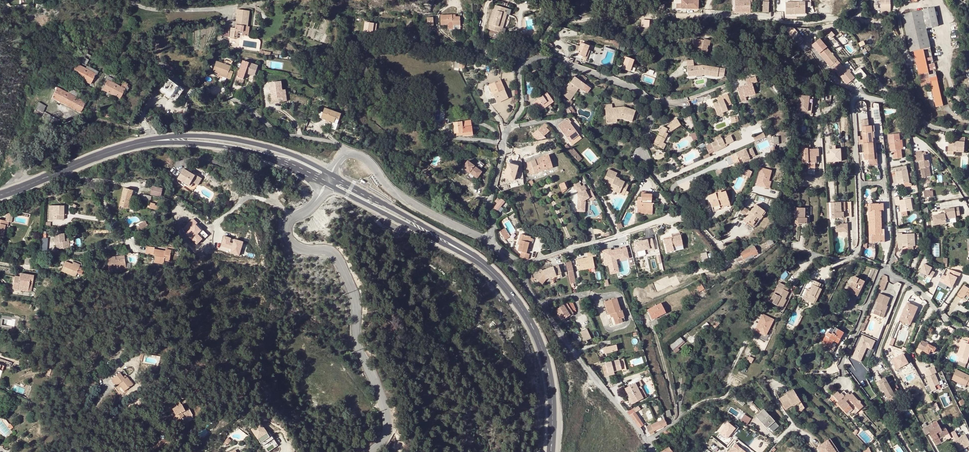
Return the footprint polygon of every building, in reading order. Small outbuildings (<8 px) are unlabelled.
[(677,3),(677,8),(700,8),(700,0),(681,0),(681,3),(677,3)] [(880,9),(890,9),(890,0),(880,0),(880,9)] [(785,3),(785,15),(791,15),(791,13),(794,13),(794,15),(804,14),(804,2),(785,3)] [(749,3),(734,3),(734,15),(750,14),(749,3)] [(503,20),(505,21),(507,14),(510,15),(511,10),(495,6),(494,10),(492,10),(488,24),(490,24),(488,30),(504,34),(505,30),(502,29),(504,23),(502,22),(503,20)] [(938,26),(934,8),(902,15),(911,52),(913,52),(921,86),(930,84),(936,108),(943,106),(940,92),(932,60),(925,29),(938,26)] [(246,23),(247,11),(238,10),(236,23),(244,23),(246,23)] [(451,15),(441,15),(441,25),(448,25),(448,22),(452,22),(452,25),(460,25),(460,17),(455,17),(452,17),(451,15)] [(534,29),(533,16),(525,16),(527,29),(534,29)] [(244,23),(236,23),(235,28),(231,28),(230,37),(234,37),(235,31),(238,31),(242,32),(242,35),(248,36),(249,27),(247,27),(244,26),(244,23)] [(365,23),(363,37),(374,38),(376,24),(365,23)] [(837,42),(833,37),(835,35),(829,27),(825,31),(835,44),(837,42)] [(700,42),(695,41),(690,40),(689,46),(694,47),(694,51),(706,54),(707,50),(707,45),(709,46),(710,41),(702,39),(702,40),(700,40),(700,42)] [(577,54),(583,57),(585,57),(588,50),(589,46),(581,43),(577,54)] [(606,46),(600,62),(611,66),(616,49),(606,46)] [(831,66),(834,69),(840,64),(826,48),(819,54),(830,67),(831,66)] [(91,55),(83,51),(77,62),(85,66),(91,55)] [(634,60),(626,58),(622,68),(630,71),(633,64),(634,60)] [(227,76),(227,78),(231,79),(234,72),(230,71),(231,67),(217,61),(213,71),(220,73),(227,76)] [(243,79),(245,74),(246,71),(255,74),(258,66),(244,61),(238,77),(237,77),(235,82),(242,84),(244,79),(243,79)] [(91,84),(95,74),(76,64),(71,74),(91,84)] [(842,66),(840,64),(834,69),(847,84),(854,78),(843,65),(842,66)] [(705,73),(717,75),(718,68),(703,66),(693,67),(687,67),(688,75),(705,73)] [(860,68),(856,72),(862,80),(867,76),(860,68)] [(108,77),(113,79),(117,81),(118,80),(119,78),(110,73),(108,77)] [(581,74),(578,79),(584,83),(587,78),(581,74)] [(589,87),(584,83),(578,79),(575,77),(571,83),(572,84),(570,88),(568,86),(565,90),(573,96),(578,88),(582,91),(583,89),(588,93),(589,87)] [(747,85),(737,88),(740,98),(745,97),(755,94),(752,84),(756,82),(755,77),(745,80),(747,85)] [(182,90),(168,79),(160,90),(174,101),(182,90)] [(116,84),(112,82),(108,80),(103,90),(119,98),(125,89),(121,86),(116,84)] [(508,99),(499,80),(492,84),(495,92),(493,93),(497,103),(508,99)] [(281,83),(270,84),(272,99),(283,97),(283,101),(287,101),(285,90),(282,90),(282,87),(281,87),(281,83)] [(67,93),(57,88),(52,98),(80,112),(85,102),(75,97),(77,93),(70,89),(67,93)] [(718,101),(713,103),(717,114),(722,112),(728,110),(726,106),(731,104),(727,94),(730,93),(728,89),(723,91),(725,95),(722,96),(722,97),(717,98),(718,101)] [(573,96),(565,90),(561,94),(569,100),(570,100),(573,96)] [(551,91),(547,93),(553,101),(557,99),(551,91)] [(539,112),(553,101),(547,93),(533,103),(539,112)] [(814,97),(800,95),(797,114),(812,116),(814,97)] [(46,106),(38,102),(33,114),(40,118),(43,112),(46,106)] [(874,120),(881,119),(880,102),(873,103),(874,120)] [(625,107),(621,107),(621,109),(616,109),(616,107),(612,108),(612,104),(603,105),(603,109),(605,109),(606,120),(617,119),(623,118),(631,122),(635,111),(625,107)] [(337,114),(324,110),(321,119),(334,124),(337,114)] [(40,118),(48,121),(50,116),(43,112),(40,118)] [(60,120),(50,116),(48,121),(47,122),(57,127),(60,120)] [(662,127),(654,144),(660,148),(663,143),(668,133),(680,125),(676,119),(671,122),(671,123),(665,128),(662,127)] [(568,135),(572,140),(579,135),(568,120),(560,126),(561,128),(560,129),(566,137),(568,135)] [(462,132),(463,135),(463,137),(473,135),(471,127),(462,128),(461,122),(453,123),(455,133),(456,133),(462,132)] [(548,126),(545,123),(539,129),(544,136),(549,131),(546,128),(548,126)] [(869,127),(862,127),(865,161),(872,160),(869,127)] [(755,141),(763,138),(765,137),(763,132),(753,136),(755,141)] [(890,151),(893,151),(898,150),(899,153),(894,154),(893,154),(894,159),(902,158),(901,149),(899,141),(899,134),(888,136),(890,151)] [(721,139),(717,141),(712,143),(712,144),(715,151),(716,152),(722,149),(721,146),(725,144),(725,145),(734,142),(731,136),(723,139),(722,138),(721,139)] [(959,142),(949,141),(948,151),(954,152),(963,153),(965,143),(959,142)] [(816,156),(815,149),(810,149),(810,144),(801,144),(802,163),(807,163),(814,163),(816,162),(816,156)] [(751,147),(736,153),(739,160),(745,158),(744,155),(746,154),(747,156),(749,159),(755,156),(755,155),(760,153),(758,146),(752,148),(751,147)] [(574,148),(570,152),(575,157),(578,153),(574,148)] [(841,161),(840,155),(840,149),(829,150),(830,162),(841,161)] [(920,166),(924,165),(925,167),(929,166),(930,166),(928,155),(926,155),(926,153),(922,153),(922,152),(917,152),(917,155),(916,155),(917,161),(920,161),(920,166)] [(549,156),(532,162),(535,173),(553,168),(549,156)] [(482,172),(468,161),(463,168),(477,179),(482,172)] [(535,173),(532,162),(527,163),(531,175),(535,173)] [(771,169),(760,166),(755,183),(768,186),(769,180),(768,179),(771,169)] [(907,166),(896,168),(897,172),(893,173),(895,184),(898,184),(898,181),(904,180),(904,183),(905,187),(912,186),(912,184),(910,184),(907,166)] [(925,168),(922,168),(925,177),(931,176),(929,166),(925,167),(925,168)] [(190,186),(193,182),(197,175),(197,174),(193,171),(191,174),(183,169),(177,179),(190,186)] [(616,188),(615,191),(624,195),(624,194),(627,195),(629,192),(626,190),(629,184),(622,180),(619,179),(619,178),(616,177),(616,175),(617,173),(609,170),(603,182),(608,184),(616,188)] [(460,177),(457,174),(452,181),(462,189),(468,181),(466,179),(462,175),(460,177)] [(201,178),(197,175),(193,182),(197,185),(201,178)] [(566,182),(559,185),(562,191),(569,188),(566,182)] [(596,198),(591,189),(588,191),(584,184),(576,189),(579,193),(577,194),(580,198),(578,199),(578,209),(585,210),(585,200),(589,198),(591,201),(596,198)] [(162,189),(152,187),(150,194),(162,197),(162,194),(161,193),(162,189)] [(133,191),(124,188),(122,196),(131,198),(133,191)] [(721,191),(708,196),(714,212),(721,210),(719,207),(729,203),(724,189),(720,190),(721,191)] [(200,197),(192,191),(190,194),(198,200),(200,197)] [(651,194),(647,194),(641,194),(641,197),(638,197),(637,199),(637,208),(646,208),(646,210),(652,210),(652,203),(651,203),(651,194)] [(130,203),(131,198),(122,196),(119,206),(130,209),(131,204),(131,203),(130,203)] [(900,200),(899,196),(895,197),(896,205),(900,205),(901,210),(906,209),(905,200),(900,200)] [(498,198),(495,201),(497,203),(492,209),(496,212),(505,202),(501,199),(500,200),(498,198)] [(831,218),(843,218),(843,212),(841,212),(840,202),(830,203),(831,218)] [(880,212),(880,211),(880,204),(868,204),(869,224),(882,223),(881,212),(880,212)] [(747,217),(744,220),(748,222),(755,227),(765,213),(755,205),(750,212),(745,208),(741,213),(747,217)] [(49,220),(63,220),(63,216),(62,206),(48,206),(49,220)] [(805,208),(795,208),(795,223),(806,224),(806,218),(804,218),(805,208)] [(945,214),(932,216),(934,226),(946,224),(946,220),(956,218),(955,216),(960,216),(959,208),(948,210),(949,212),(944,212),(945,214)] [(199,229),(192,220),(184,226),(192,236),(194,234),(194,233),(199,229)] [(882,234),(882,223),(869,224),(870,243),(881,242),(881,236),(881,234),(882,234)] [(504,229),(500,231),(505,240),(509,237),(504,229)] [(900,233),(895,234),(896,248),(900,248),(900,247),(900,244),(906,244),(906,246),(912,246),(912,234),(900,235),(900,233)] [(56,250),(66,248),(66,243),(69,243),(68,239),(64,239),(63,234),(53,236),(54,243),(56,243),(56,250)] [(530,237),(520,234),(518,240),(520,241),(519,245),(518,251),(521,252),(520,257),(528,259),(529,254),(526,253),(528,247),(530,238),(530,237)] [(680,235),(672,237),(669,237),(669,239),(664,240),(667,252),(673,251),(672,247),(682,245),(680,235)] [(240,255),(243,240),(223,236),(220,251),(240,255)] [(625,237),(619,239),(621,247),(628,245),(625,237)] [(655,252),(653,238),(635,241),(636,254),(655,252)] [(736,255),(734,256),(736,262),(743,259),(752,254),(753,256),(757,254),(754,246),(735,255),(736,255)] [(155,248),(147,247),(146,255),(154,256),(154,252),(154,250),(155,248)] [(620,249),(609,252),(609,253),(608,253),(607,252),(602,253),(606,267),(609,266),(610,272),(619,270),(616,260),(620,259),(626,257),(625,253),(627,253),(626,248),(620,249)] [(166,249),(166,251),(165,253),(156,252),(156,256),(155,263),(164,264),(164,260),(170,261),(171,250),(166,249)] [(576,260),(579,271),(587,269),(594,267),(592,256),(587,257),(576,260)] [(116,260),(116,257),(107,257),(108,270),(125,269),(125,260),(116,260)] [(570,260),(565,261),(568,275),(567,275),(569,285),(575,284),(570,260)] [(75,277),(77,274),(79,269),(79,267),(72,264),(65,262),(61,271),(75,277)] [(933,278),(936,272),(932,270),(933,266),(924,263),(920,272),(933,278)] [(555,276),(561,274),(557,266),(543,271),(540,274),(539,273),(534,278),(541,284),(546,279),(555,276)] [(943,274),(938,285),(947,288),(948,286),(954,288),(960,273),(950,269),(947,276),(943,274)] [(18,286),(28,288),(29,282),(32,283),(33,276),(19,273),(18,277),(14,277),(11,289),(17,290),(18,286)] [(887,275),(883,273),(881,279),(877,287),(883,290),(887,280),(887,275)] [(861,286),(862,287),(864,282),(855,277),(848,291),(852,293),(856,295),(861,286)] [(809,292),(806,290),(803,289),(799,297),(813,304),(815,299),(816,299),(819,293),(816,292),(818,288),(816,287),(818,283),(814,281),(810,289),(809,292)] [(769,302),(776,305),(778,302),(784,304),(786,300),(785,299),(789,292),(787,291),(789,288),(779,283),(769,302)] [(964,286),(959,294),(962,296),(962,297),(967,301),(968,297),(968,289),(964,286)] [(885,308),(886,306),(890,297),(879,293),(876,302),(878,303),(875,309),(881,312),(879,316),(883,317),(887,309),(885,308)] [(616,299),(604,303),(608,316),(610,315),(612,314),(613,317),(616,326),(622,323),(621,319),(624,318),(622,311),(620,312),(616,299)] [(572,311),(576,308),(575,301),(569,302),(555,310),(562,322),(575,315),(573,313),(572,311)] [(660,303),(649,309),(650,312),(648,313),(651,318),(655,316),(656,318),(665,313),(660,303)] [(917,308),(907,303),(900,320),(910,324),(917,308)] [(773,320),(762,315),(755,330),(765,335),(773,320)] [(953,329),(945,324),(943,328),(951,333),(952,331),(953,329)] [(581,331),(585,341),(592,338),(588,328),(581,331)] [(843,333),(835,328),(832,334),(828,332),(822,341),(826,344),(831,347),(837,338),(839,339),(843,333)] [(865,355),(869,357),(877,341),(863,334),(852,358),(861,362),(865,355)] [(673,350),(683,341),(680,337),(669,346),(673,350)] [(968,344),(962,342),(962,340),(958,339),(956,346),(960,347),(957,356),(960,357),(959,361),(966,363),(968,356),(968,344)] [(928,344),(921,340),(917,348),(923,352),(924,351),(928,344)] [(683,341),(673,350),(675,353),(679,350),(678,348),(685,343),(683,341)] [(931,351),(933,347),(928,344),(924,351),(929,354),(930,351),(931,351)] [(158,365),(160,355),(144,352),(142,361),(158,365)] [(897,357),(889,359),(892,366),(899,364),(897,357)] [(606,365),(605,365),(610,372),(613,371),(621,369),(618,360),(606,362),(606,365)] [(958,382),(966,386),(966,384),(968,380),(968,376),(956,370),(952,379),(958,382)] [(938,375),(936,371),(931,374),(932,377),(930,378),(934,385),(932,386),(934,391),(939,389),(937,386),(940,385),(936,376),(938,375)] [(119,384),(121,387),(125,391),(133,384),(127,377),(125,379),(120,373),(111,379),(117,386),(118,385),(119,384)] [(885,378),(882,380),(884,384),(881,385),(888,399),(891,398),(892,401),(896,399),(885,378)] [(887,403),(892,401),(891,398),(888,399),(881,385),(884,384),(882,380),(876,383),(881,393),(887,403)] [(635,383),(625,387),(629,397),(630,397),(633,403),(646,396),(641,385),(637,387),(635,383)] [(794,391),(780,399),(785,408),(792,404),(799,400),(794,391)] [(852,393),(850,395),(849,396),(847,394),(844,391),(840,394),(838,392),(834,395),(839,402),(838,403),(844,410),(850,405),(856,413),(863,407),(860,403),(860,402),(859,401),(858,401),(852,393)] [(164,403),(167,407),(176,403),(173,398),(164,403)] [(794,406),(798,414),(804,408),(801,402),(794,406)] [(173,409),(175,412),(177,415),(175,416),(174,417),(176,421),(184,417),(182,413),(185,411),(182,404),(181,405),(178,407),(176,403),(167,407),(169,411),(173,409)] [(632,408),(627,412),(629,416),(630,415),(640,428),(644,435),(648,433),(643,425),(644,425),(632,408)] [(764,410),(756,417),(759,420),(760,418),(768,427),(774,421),(764,410)] [(743,415),(739,421),(745,425),(749,420),(743,415)] [(666,425),(664,418),(662,418),(662,420),(651,425),(654,431),(666,425)] [(760,418),(759,420),(766,428),(768,427),(760,418)] [(936,421),(922,429),(925,435),(930,433),(936,444),(941,442),(939,439),(949,433),(946,428),(941,431),(936,421)] [(728,439),(736,428),(728,422),(719,433),(728,439)] [(272,440),(260,423),(251,429),(262,446),(272,440)] [(663,432),(660,435),(662,438),(666,436),(671,433),(669,428),(663,432)] [(949,433),(958,451),(968,446),(968,442),(965,435),(959,438),(955,430),(949,433)] [(679,441),(673,437),(668,443),(671,445),(674,442),(677,444),(679,441)] [(824,443),(831,451),(834,450),(828,440),(824,443)] [(817,448),(820,451),(831,451),(824,443),(817,448)]
